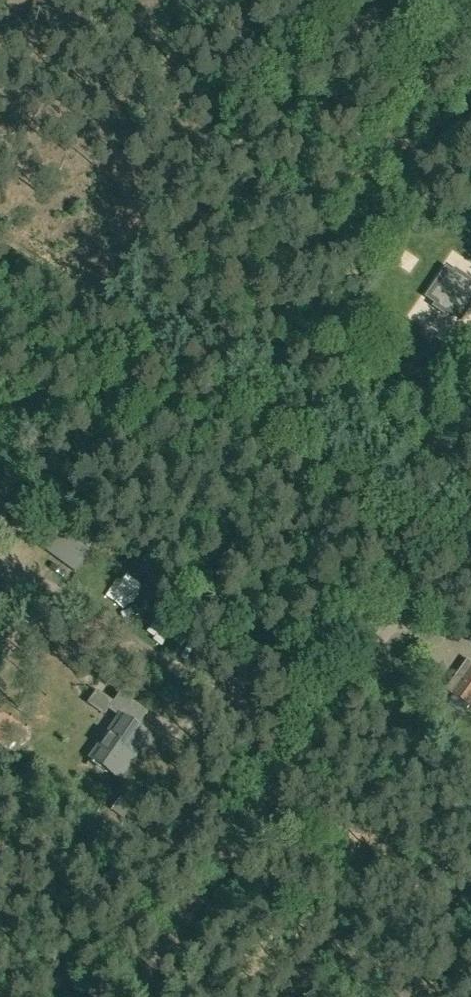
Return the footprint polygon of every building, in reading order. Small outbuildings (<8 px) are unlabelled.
[(465,282),(467,279),(456,271),(454,274),(447,269),(428,297),(437,303),(435,306),(448,315),(450,312),(461,320),(470,305),(470,286),(465,282)] [(468,659),(447,688),(454,693),(451,697),(466,708),(469,704),(470,704),(470,703),(470,661),(468,659)] [(118,776),(148,734),(136,725),(146,710),(119,691),(107,707),(118,714),(89,756),(118,776)] [(10,718),(0,733),(0,734),(19,747),(29,731),(10,718)]
